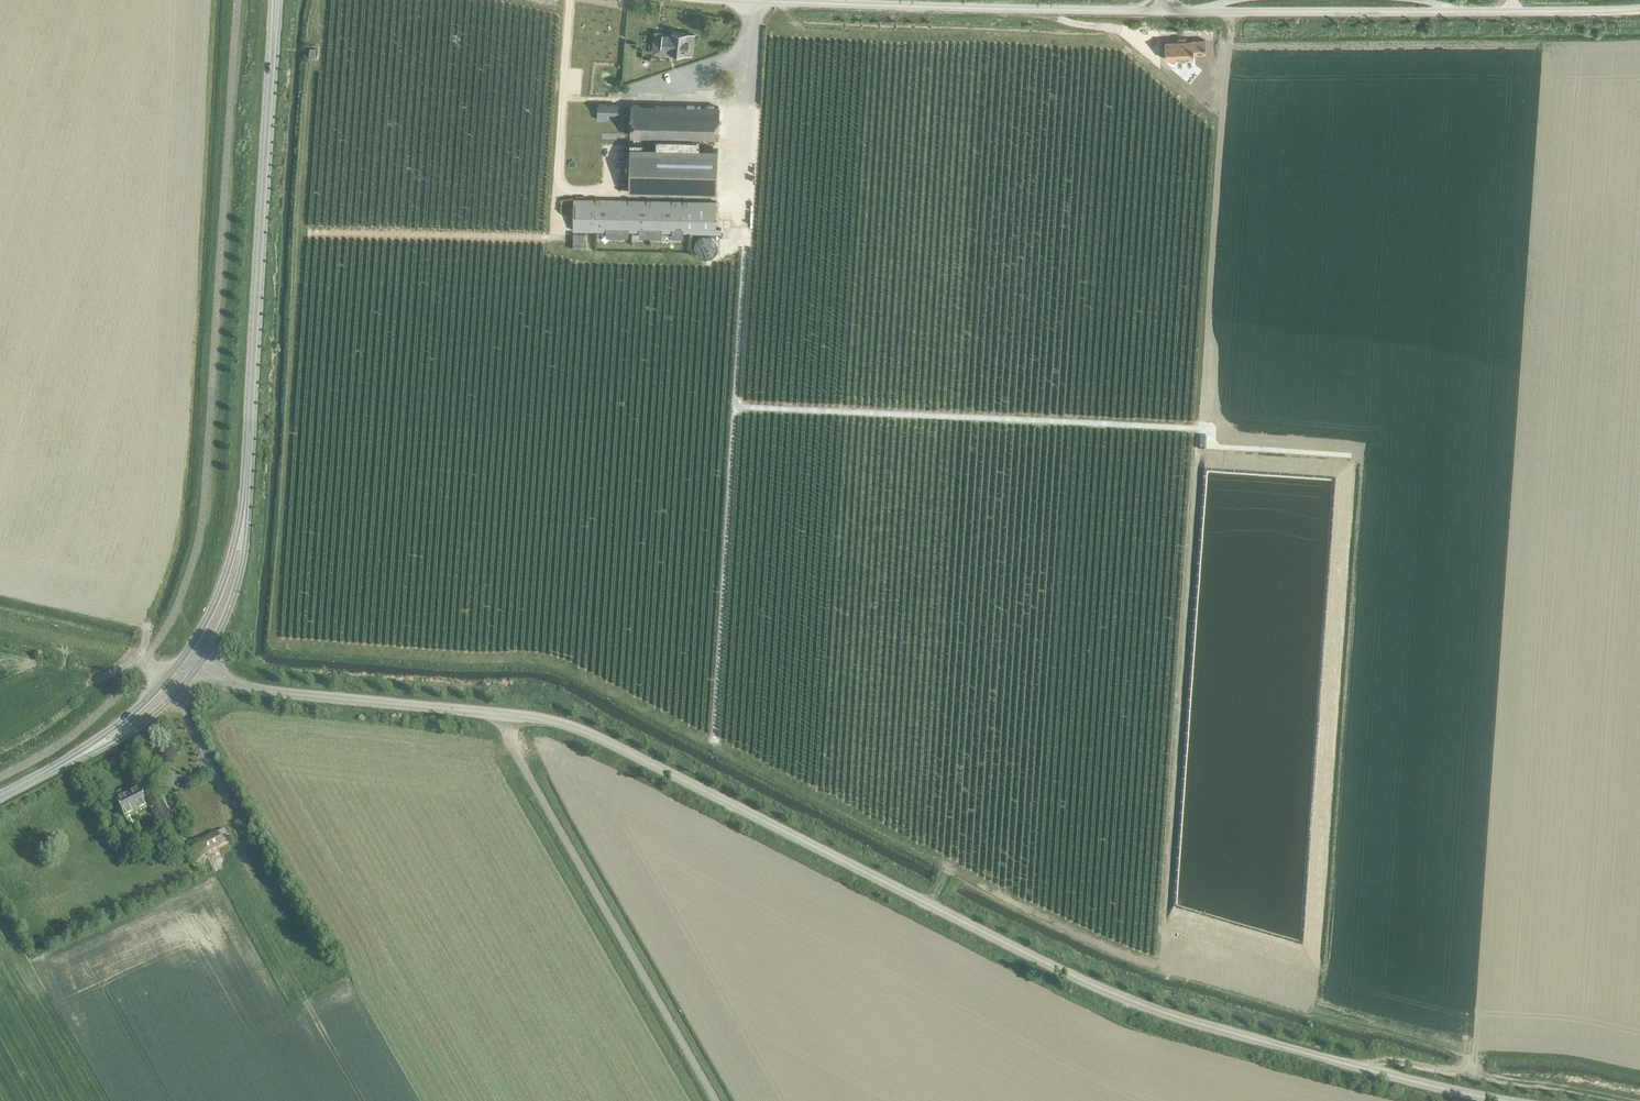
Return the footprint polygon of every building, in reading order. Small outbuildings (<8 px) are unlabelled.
[(691,55),(693,34),(686,33),(672,31),(671,35),(662,34),(660,52),(684,54),(691,55)] [(1205,39),(1164,41),(1165,58),(1193,58),(1192,53),(1206,53),(1205,39)] [(618,113),(618,104),(598,104),(598,113),(618,113)] [(718,138),(719,107),(632,105),(631,136),(718,138)] [(593,120),(595,113),(586,111),(585,119),(593,120)] [(717,193),(718,149),(630,147),(629,191),(717,193)] [(573,199),(573,230),(715,233),(721,233),(721,229),(716,228),(716,202),(573,199)] [(125,818),(149,806),(139,789),(116,801),(125,818)] [(165,817),(168,824),(178,819),(166,796),(156,801),(165,817)] [(191,862),(231,842),(225,830),(185,849),(191,862)]
